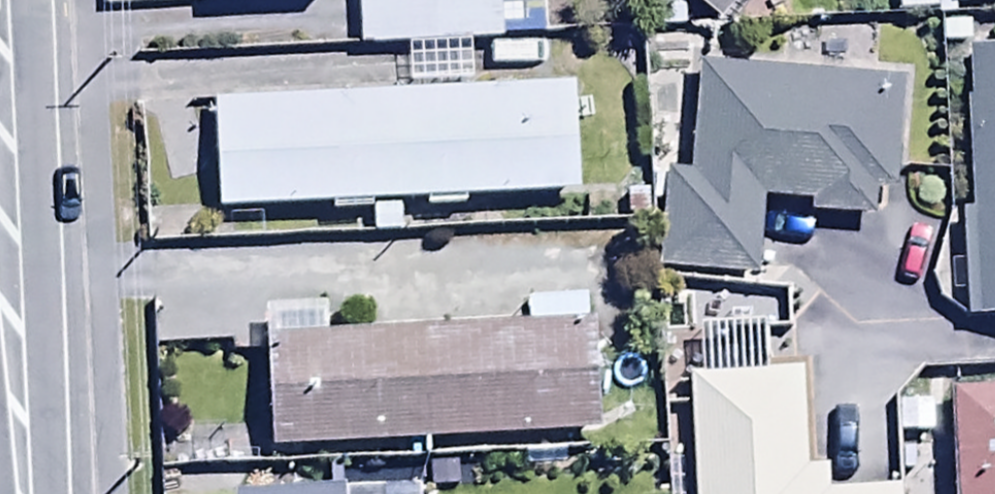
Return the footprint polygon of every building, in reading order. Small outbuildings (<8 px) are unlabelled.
[(432,0),(358,0),(358,44),(407,44),(432,44),(432,0)] [(432,44),(467,43),(500,42),(500,0),(432,0),(432,44)] [(715,20),(733,0),(693,0),(715,20)] [(432,44),(407,44),(407,81),(467,82),(467,43),(432,44)] [(964,95),(968,207),(958,207),(962,318),(994,317),(994,46),(968,47),(969,95),(964,95)] [(896,186),(905,77),(686,58),(685,76),(694,77),(686,168),(666,166),(658,264),(756,273),(763,196),(811,200),(811,208),(877,213),(879,185),(896,186)] [(212,97),(216,209),(332,204),(333,215),(373,213),(374,237),(398,236),(397,205),(463,205),(462,200),(579,194),(573,79),(212,97)] [(263,301),(268,409),(608,395),(603,286),(263,301)] [(689,335),(693,493),(896,493),(895,452),(815,454),(812,332),(689,335)] [(952,493),(994,493),(994,389),(950,390),(952,493)]
